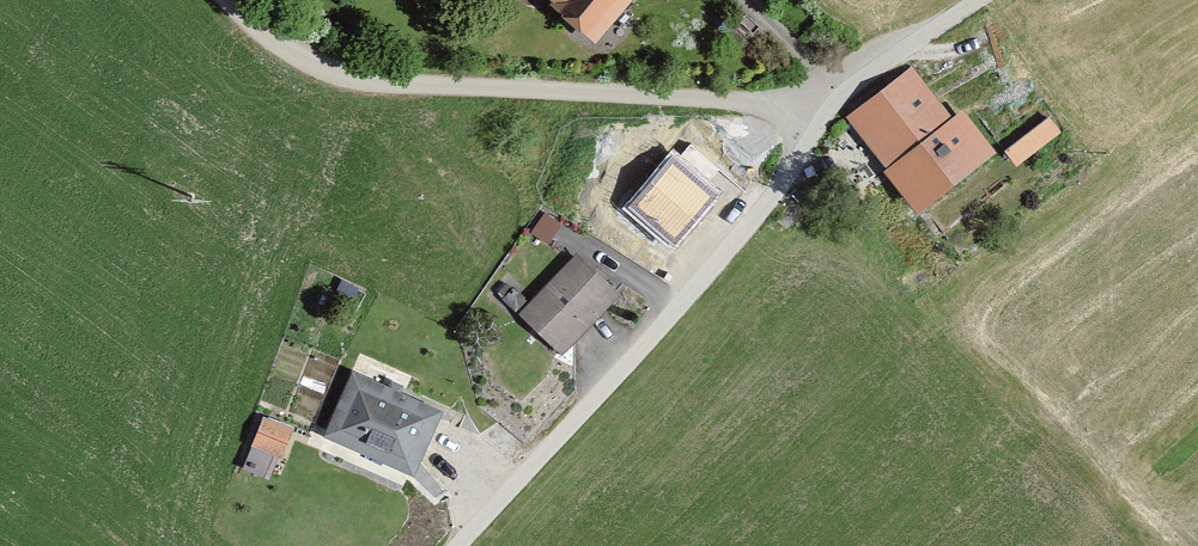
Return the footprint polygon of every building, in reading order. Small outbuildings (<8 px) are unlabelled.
[(614,0),(533,0),(579,40),(614,0)] [(940,115),(904,69),(837,120),(874,167),(868,172),(899,211),(981,148),(949,108),(940,115)] [(691,142),(738,151),(743,130),(696,121),(691,142)] [(1007,151),(1017,167),(1065,139),(1056,123),(1007,151)] [(718,190),(675,153),(629,208),(672,244),(718,190)] [(608,293),(567,254),(508,315),(549,354),(608,293)] [(429,411),(343,373),(315,438),(401,475),(429,411)] [(240,450),(272,464),(285,434),(253,420),(240,450)]
